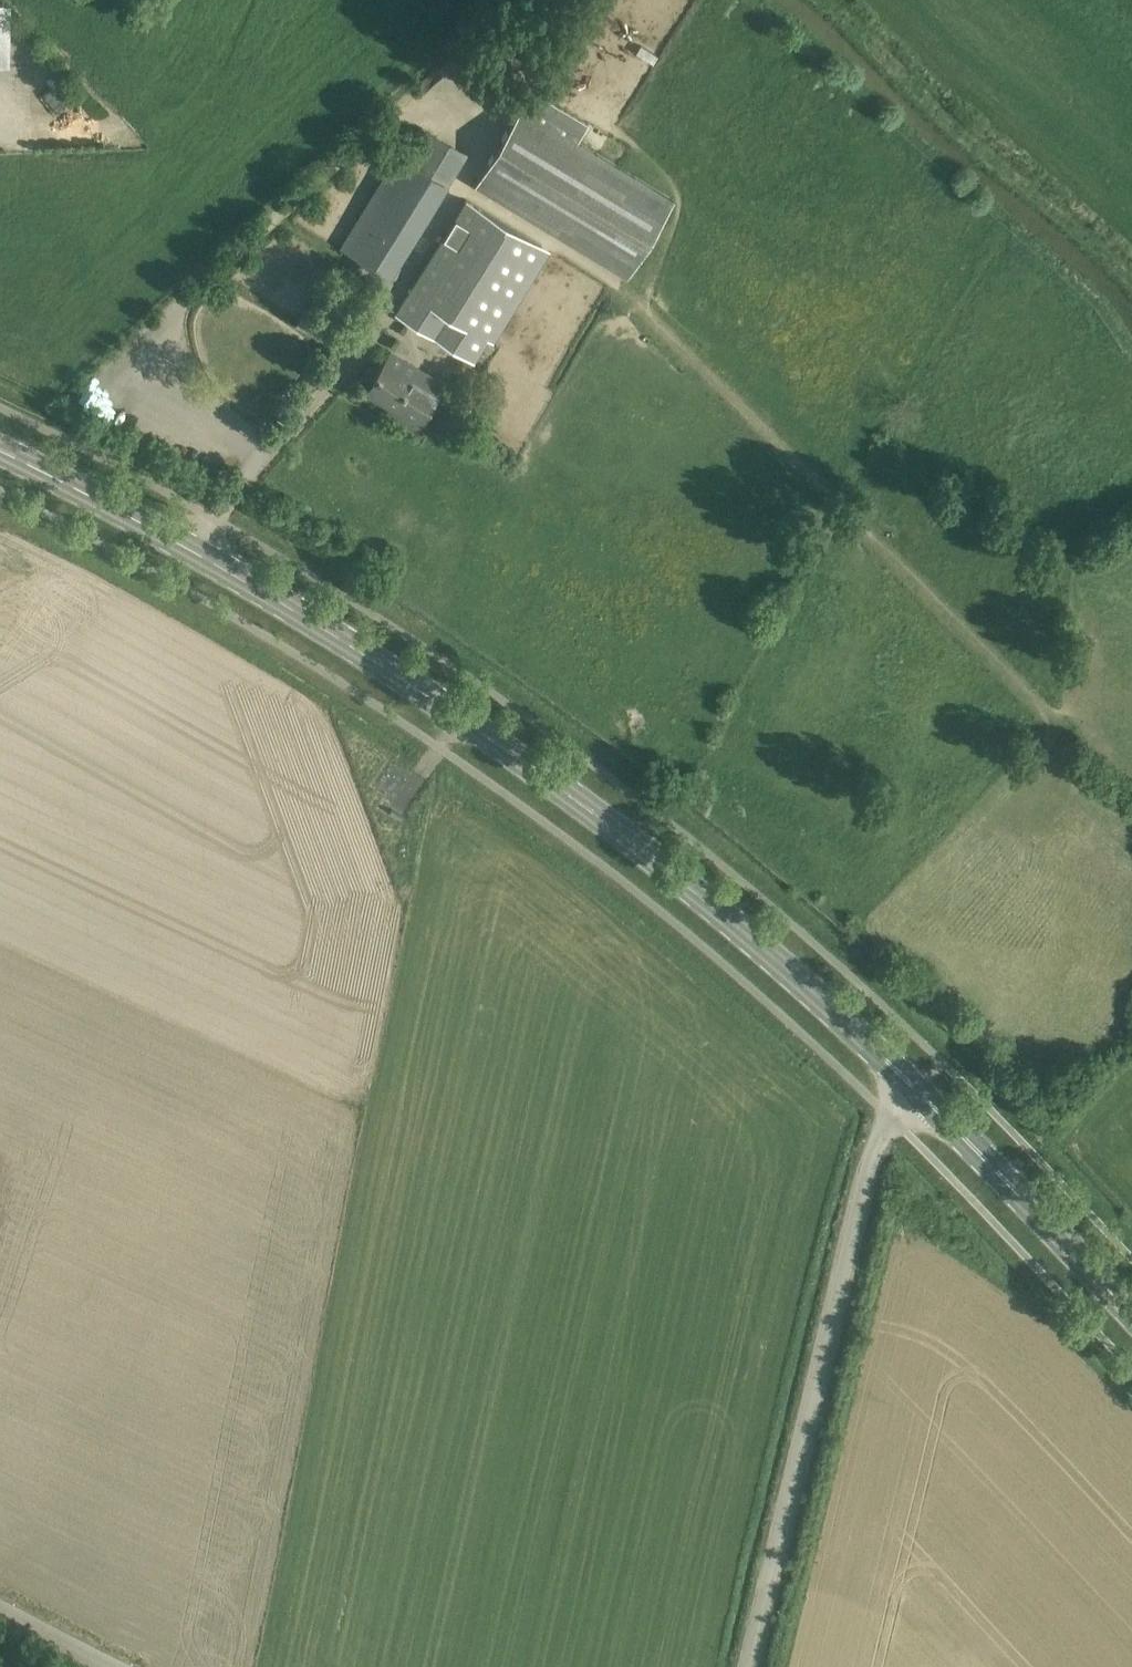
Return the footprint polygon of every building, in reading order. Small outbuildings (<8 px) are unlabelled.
[(0,3),(0,67),(9,67),(10,3),(0,3)] [(580,135),(524,102),(475,184),(627,277),(674,200),(577,141),(580,135)] [(432,130),(412,164),(417,167),(444,184),(447,185),(467,152),(432,130)] [(417,167),(412,164),(398,155),(342,246),(390,275),(444,184),(417,167)] [(464,198),(409,289),(428,301),(414,323),(452,346),(466,324),(485,335),(540,244),(464,198)] [(442,384),(391,352),(368,391),(392,406),(390,409),(417,426),(442,384)]
